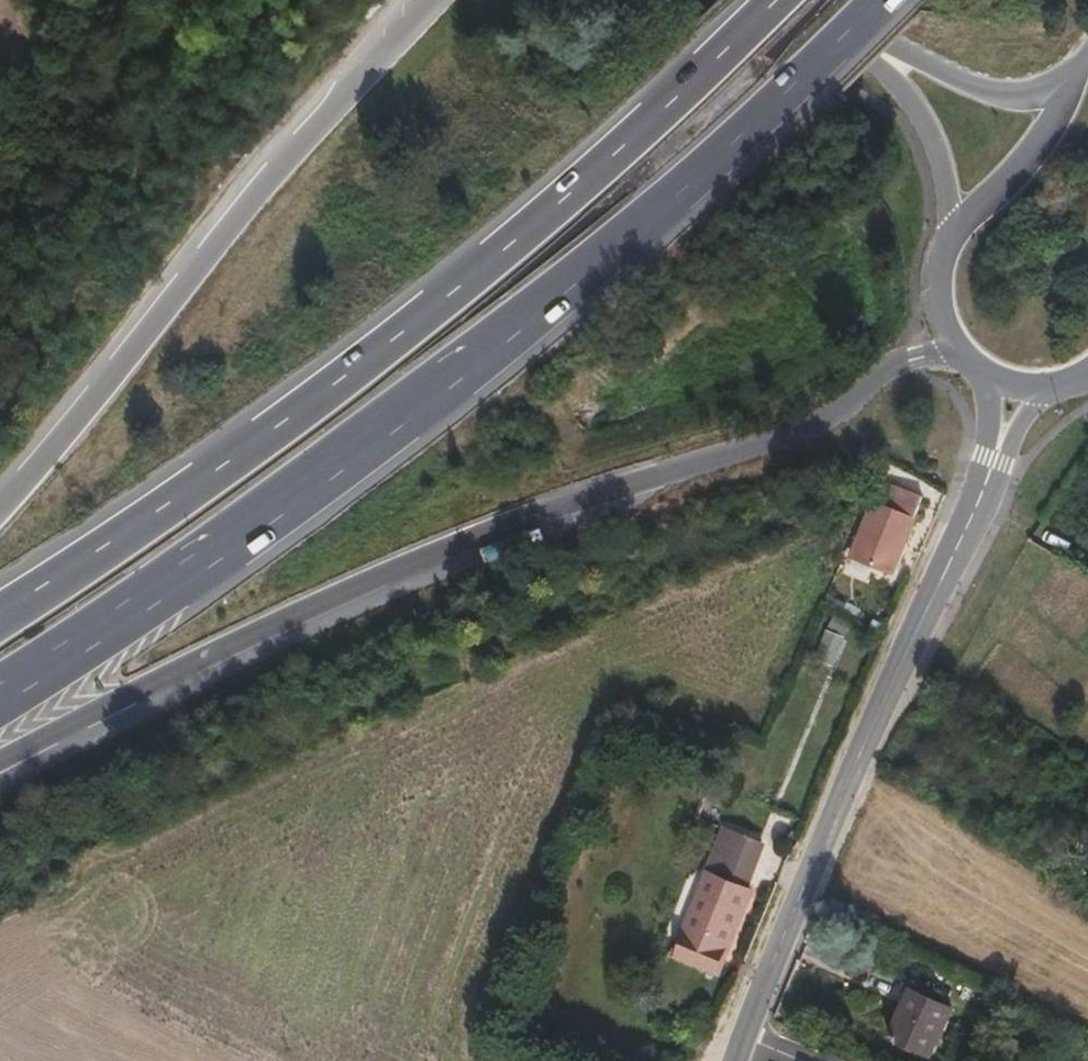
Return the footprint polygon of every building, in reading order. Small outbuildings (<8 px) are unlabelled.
[(892,573),(923,498),(893,485),(884,506),(873,502),(851,557),(892,573)] [(745,883),(759,846),(723,831),(709,868),(745,883)] [(716,972),(750,891),(743,889),(745,883),(709,868),(676,956),(716,972)] [(935,1055),(957,1009),(915,990),(894,1035),(935,1055)]
